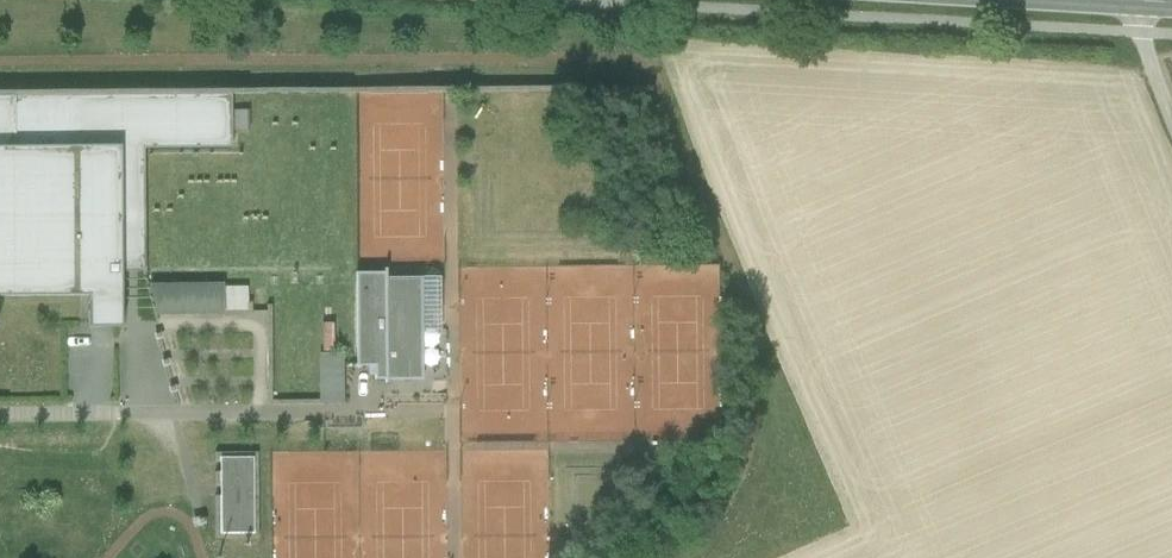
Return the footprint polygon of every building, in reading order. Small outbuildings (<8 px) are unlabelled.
[(0,96),(0,147),(119,146),(120,265),(143,265),(143,191),(144,191),(143,149),(231,148),(230,95),(0,96)] [(0,147),(0,297),(88,296),(88,328),(121,328),(120,265),(119,146),(0,147)] [(401,287),(386,287),(386,272),(356,273),(356,366),(374,366),(374,380),(402,379),(401,363),(416,363),(416,292),(401,293),(401,287)] [(243,288),(221,281),(150,282),(153,312),(247,312),(243,288)] [(343,354),(319,354),(320,404),(344,404),(344,399),(344,363),(343,354)] [(253,458),(219,458),(220,534),(253,533),(253,458)]
